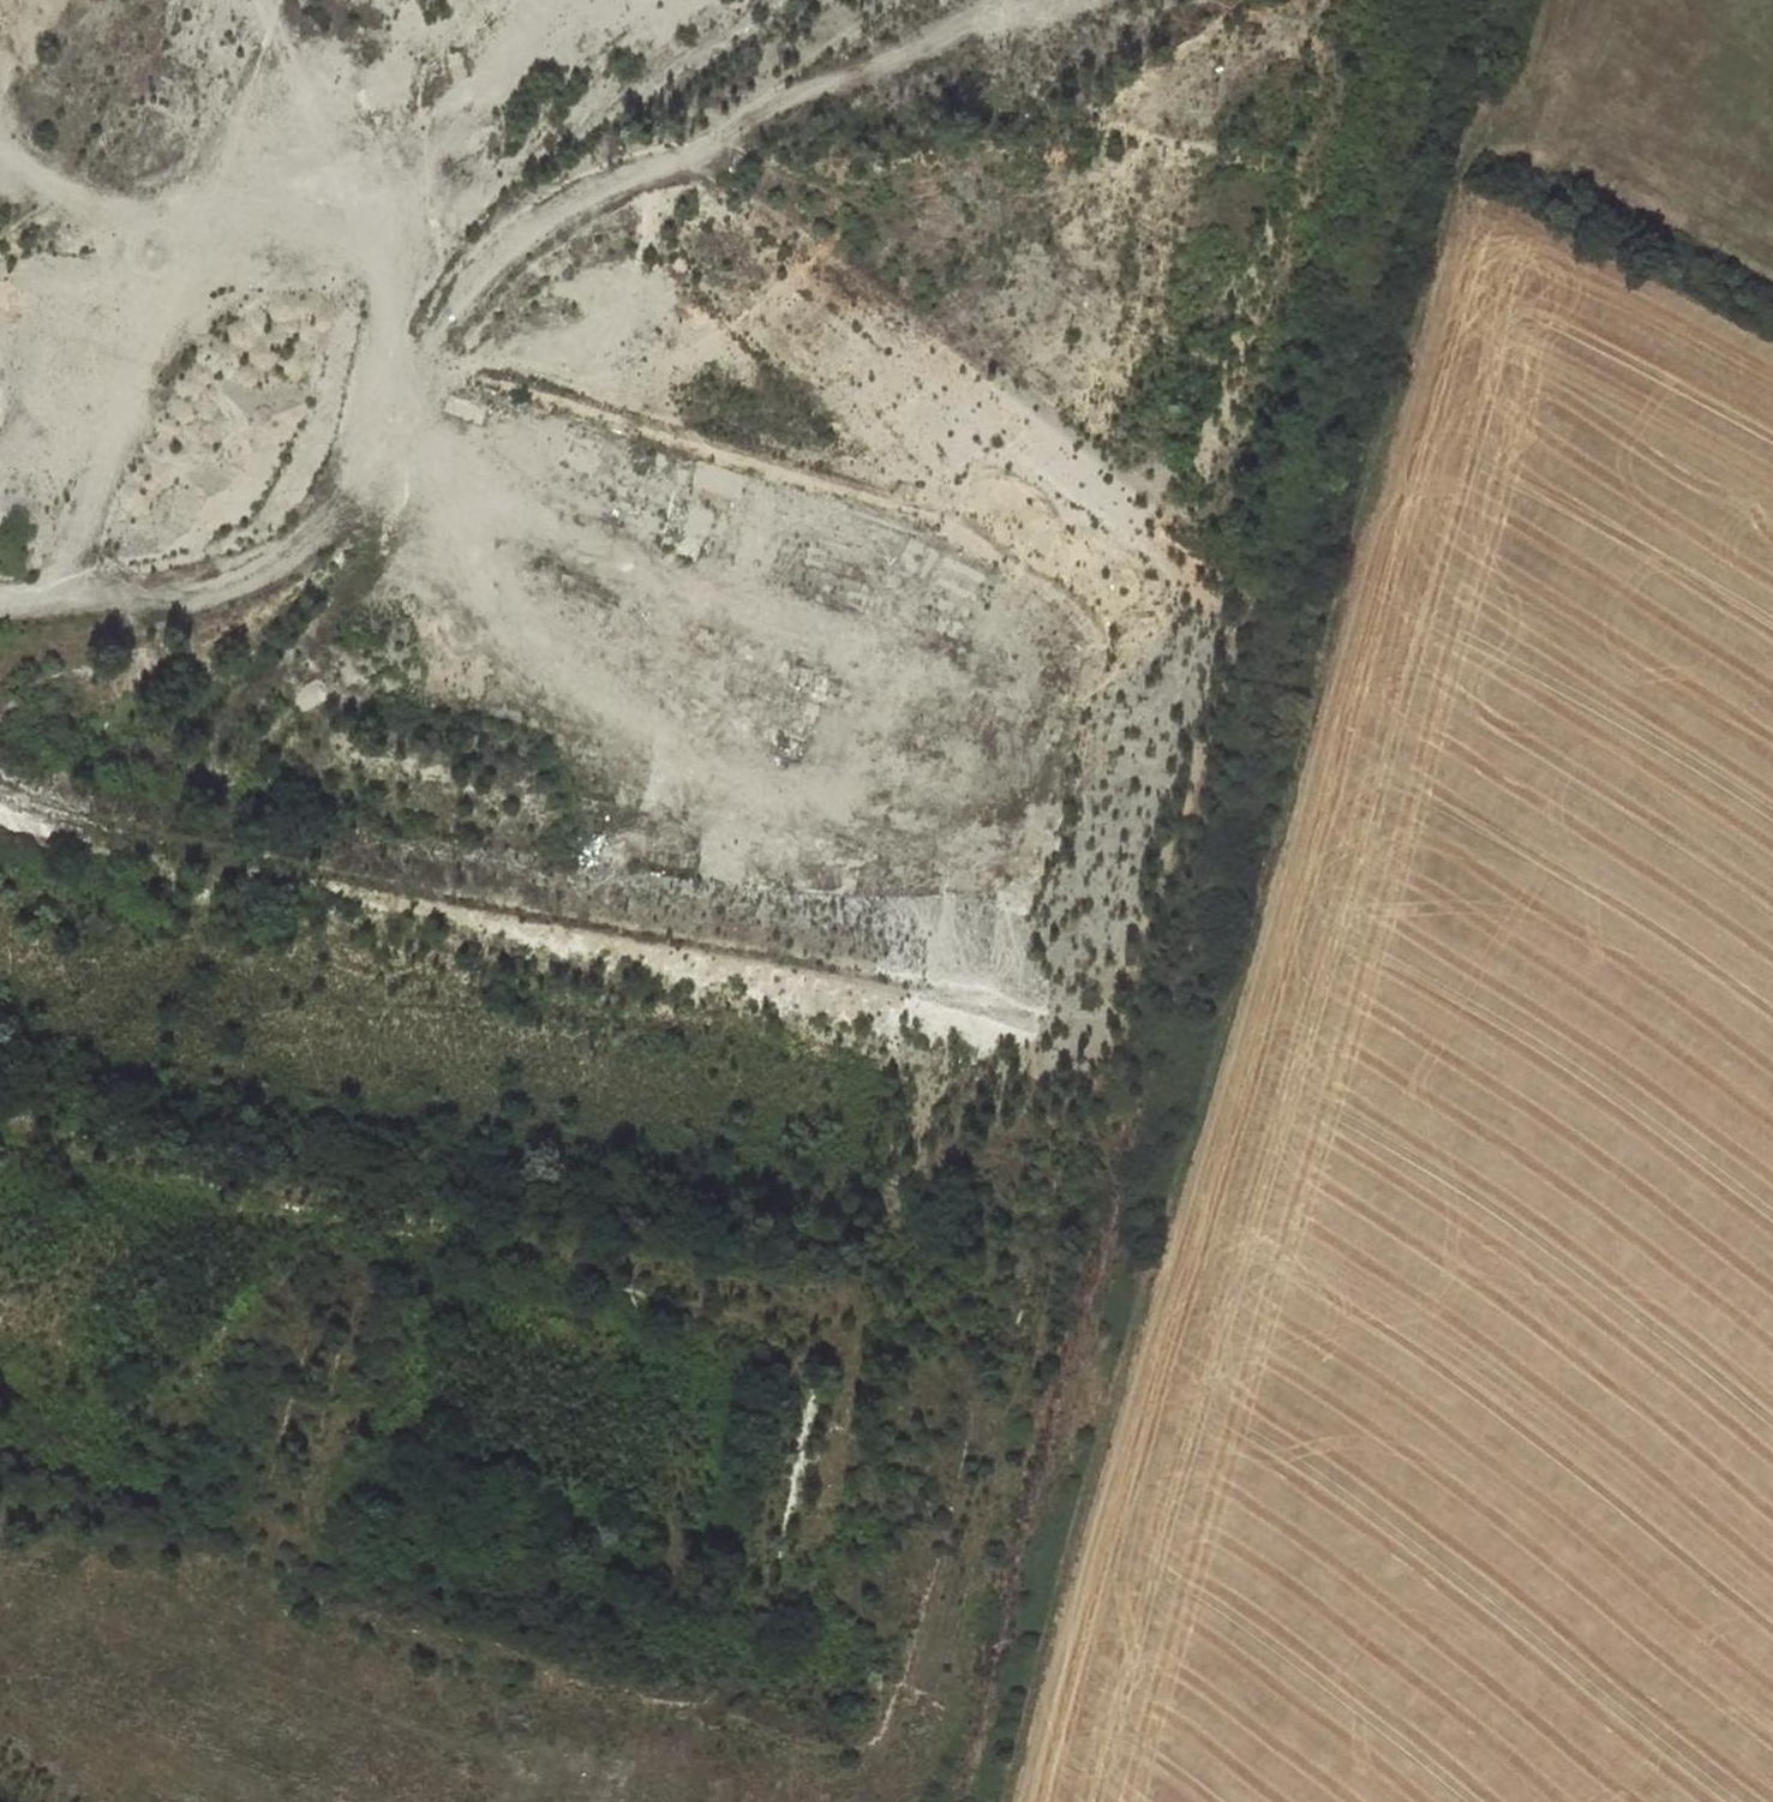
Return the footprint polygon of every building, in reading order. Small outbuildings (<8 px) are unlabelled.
[(569,461),(599,469),(609,433),(579,425),(569,461)] [(701,461),(688,499),(735,514),(747,475),(701,461)] [(698,557),(703,538),(702,538),(710,513),(685,505),(672,549),(698,557)] [(742,523),(727,571),(769,585),(784,537),(742,523)] [(978,610),(994,573),(948,553),(931,590),(978,610)] [(437,610),(444,595),(395,572),(388,587),(437,610)] [(710,645),(715,628),(693,622),(688,639),(710,645)] [(741,856),(743,825),(704,822),(702,845),(710,846),(707,879),(743,882),(745,856),(741,856)]
